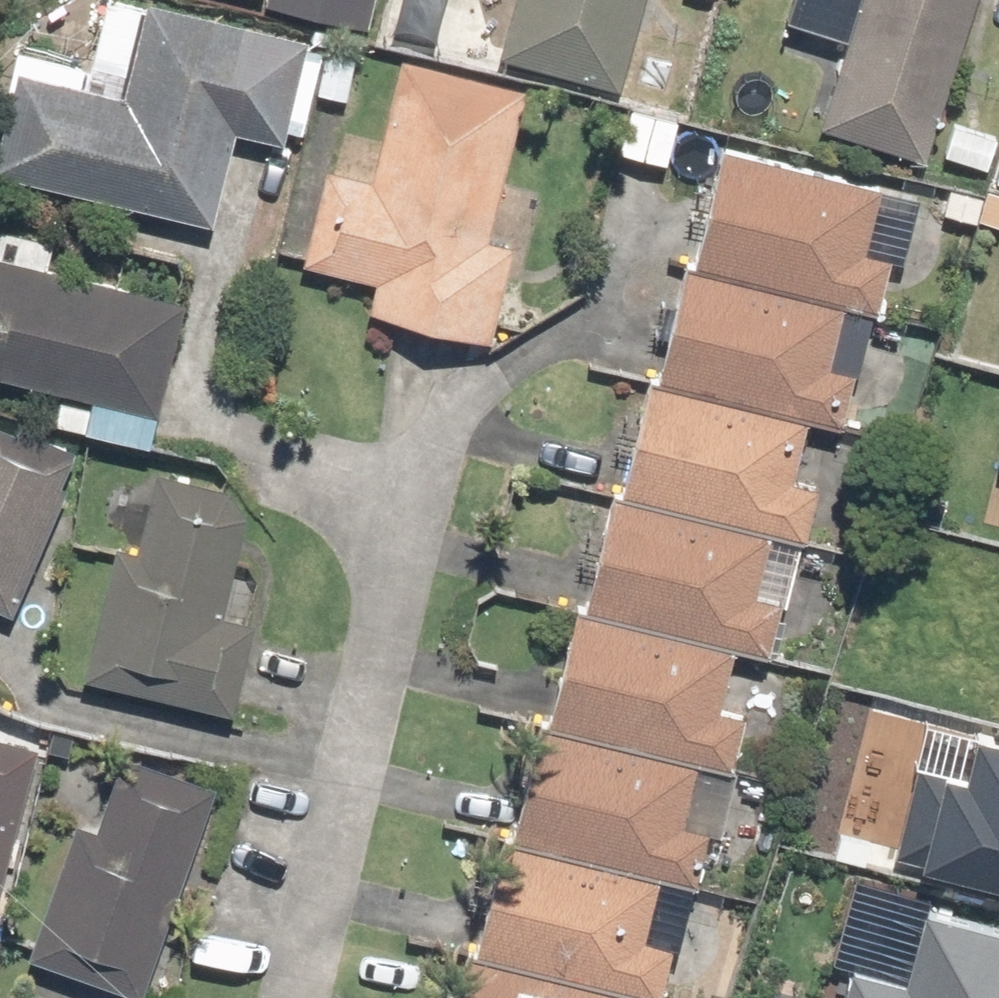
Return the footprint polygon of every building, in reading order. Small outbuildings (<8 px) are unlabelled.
[(303,97),(349,108),(361,56),(309,44),(120,0),(106,0),(90,73),(17,56),(0,130),(0,180),(209,228),(231,135),(291,149),(303,97)] [(497,60),(626,88),(646,0),(511,0),(497,60)] [(776,21),(843,41),(815,134),(923,166),(972,0),(782,0),(776,21)] [(527,92),(397,58),(364,184),(317,172),(292,267),(368,287),(361,313),(491,347),(516,253),(487,246),(527,92)] [(676,122),(621,113),(613,162),(668,171),(676,122)] [(690,274),(831,308),(871,316),(881,265),(859,261),(875,184),(715,151),(690,274)] [(0,225),(0,389),(92,407),(88,427),(144,438),(172,300),(39,274),(47,235),(0,225)] [(800,423),(838,432),(856,377),(819,369),(831,308),(690,274),(676,271),(649,383),(661,385),(660,391),(800,423)] [(774,539),(803,545),(813,496),(785,490),(800,423),(660,391),(651,432),(625,426),(609,505),(774,539)] [(0,427),(0,615),(9,619),(80,464),(0,427)] [(250,500),(155,477),(134,562),(111,556),(79,683),(230,720),(254,622),(221,614),(250,500)] [(724,648),(773,658),(784,605),(761,601),(774,539),(609,505),(585,620),(724,648)] [(692,771),(724,777),(736,718),(710,712),(722,653),(724,648),(585,620),(570,617),(545,741),(692,771)] [(515,844),(699,895),(711,836),(679,829),(692,771),(545,741),(532,780),(515,844)] [(32,749),(0,742),(0,898),(32,749)] [(67,816),(15,960),(122,997),(144,997),(219,788),(122,753),(95,827),(67,816)] [(643,997),(662,997),(673,953),(645,946),(661,888),(515,851),(476,948),(473,961),(637,997),(643,997)] [(621,995),(460,962),(452,997),(620,997),(621,995)]
